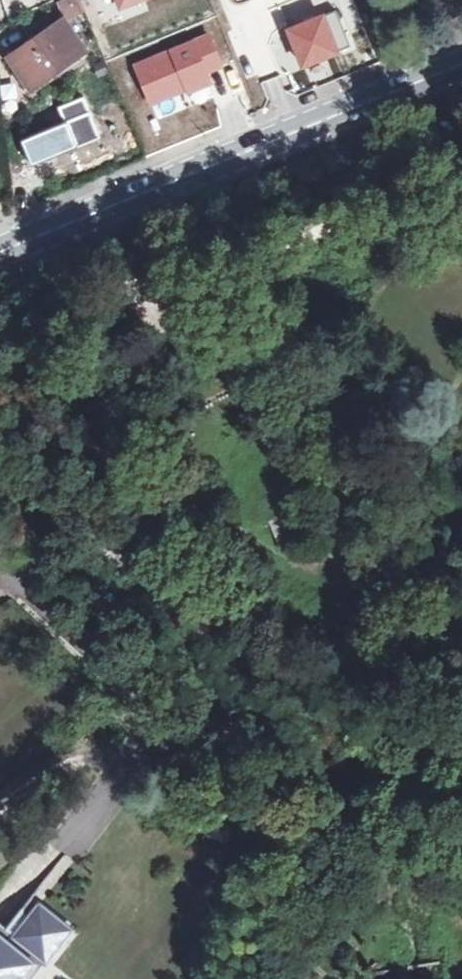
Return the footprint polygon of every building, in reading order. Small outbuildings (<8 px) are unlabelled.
[(6,18),(50,0),(0,0),(0,1),(6,18)] [(149,31),(194,0),(127,0),(149,31)] [(62,18),(7,56),(30,88),(85,50),(62,18)] [(37,956),(44,962),(57,947),(53,944),(63,932),(50,922),(53,919),(37,906),(24,922),(15,915),(4,929),(0,926),(0,978),(19,978),(16,977),(37,956)] [(53,944),(57,947),(69,931),(53,919),(50,922),(63,932),(53,944)] [(19,978),(28,978),(44,962),(37,956),(16,977),(19,978)]
